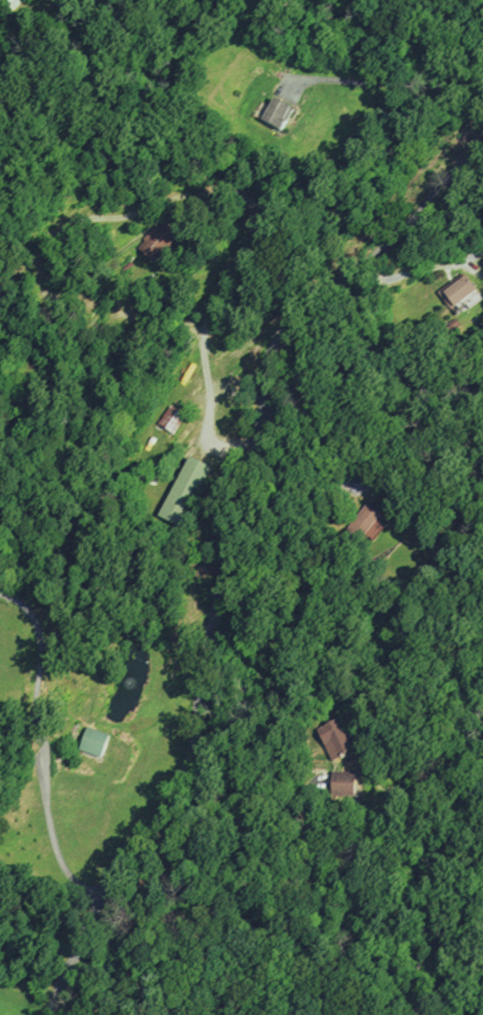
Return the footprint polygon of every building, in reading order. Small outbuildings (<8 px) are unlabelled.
[(277,100),(298,109),(287,134),(266,125),(277,100)] [(183,239),(155,266),(140,250),(168,223),(183,239)] [(447,296),(471,278),(482,295),(459,312),(447,296)] [(171,407),(189,419),(176,439),(158,427),(171,407)] [(191,460),(216,473),(185,533),(160,520),(191,460)] [(368,505),(386,518),(365,546),(348,533),(368,505)] [(320,730),(341,722),(356,756),(335,765),(320,730)] [(81,752),(89,729),(111,737),(103,760),(81,752)] [(334,774),(361,777),(358,802),(332,800),(334,774)]
